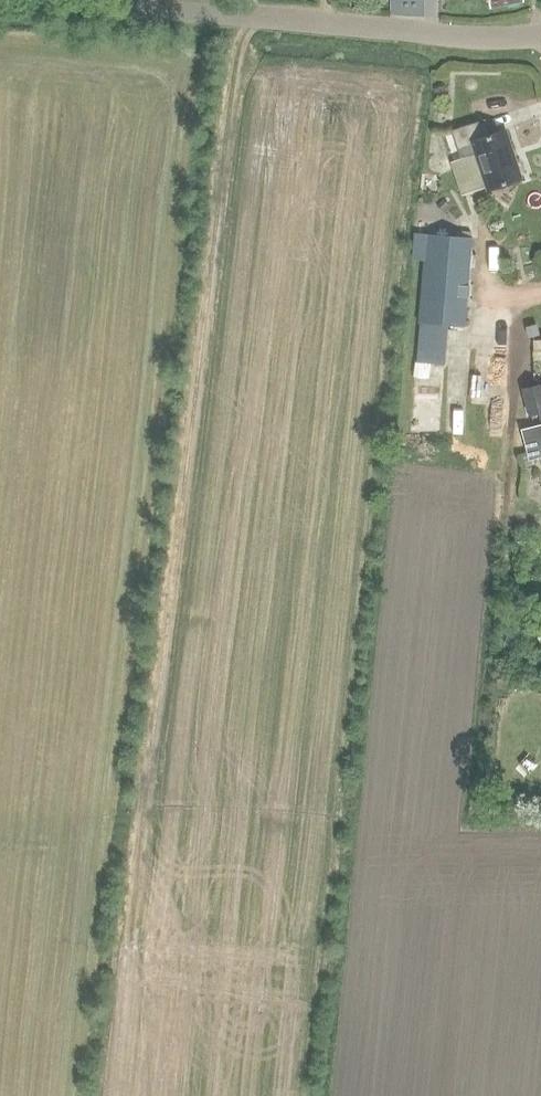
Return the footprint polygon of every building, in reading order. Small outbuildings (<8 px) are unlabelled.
[(474,145),(489,191),(522,180),(506,131),(490,137),(485,121),(454,131),(459,149),(474,145)] [(449,326),(466,327),(473,239),(419,234),(417,259),(427,260),(419,362),(445,364),(449,326)] [(530,337),(540,335),(537,325),(527,328),(530,337)] [(523,390),(530,417),(540,414),(540,386),(535,387),(523,390)] [(522,430),(530,460),(540,458),(540,425),(522,430)]
